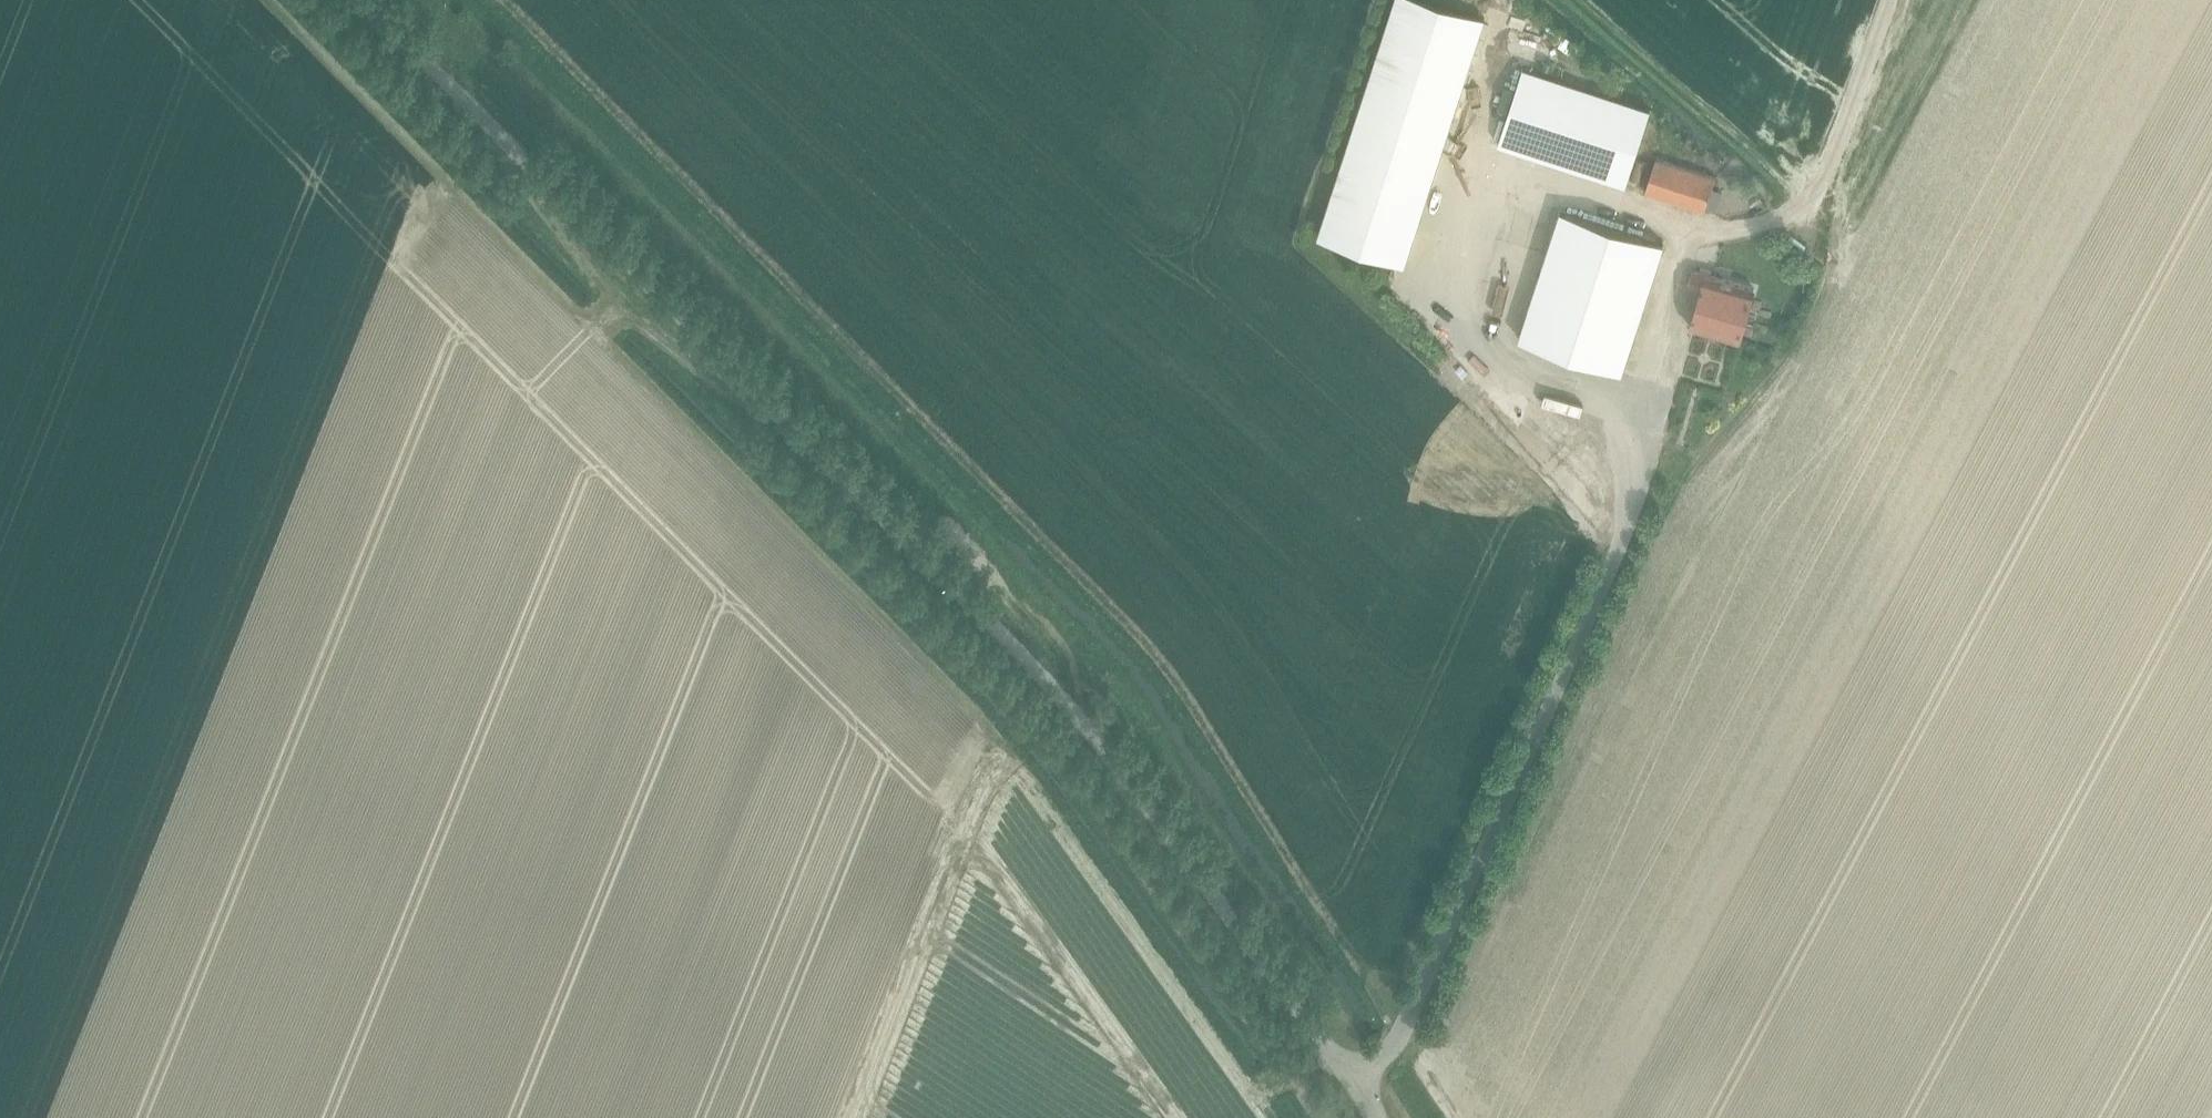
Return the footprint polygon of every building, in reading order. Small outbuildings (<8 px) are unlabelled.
[(1485,17),(1433,0),(1395,0),(1319,236),(1405,264),(1485,17)] [(1508,55),(1523,19),(1514,15),(1499,51),(1508,55)] [(1650,109),(1523,68),(1499,144),(1626,185),(1650,109)] [(1704,212),(1715,180),(1655,160),(1644,192),(1704,212)] [(1622,372),(1663,244),(1561,211),(1520,339),(1622,372)] [(1699,293),(1690,327),(1739,341),(1754,288),(1714,278),(1716,274),(1705,271),(1704,275),(1691,271),(1686,289),(1699,293)]
